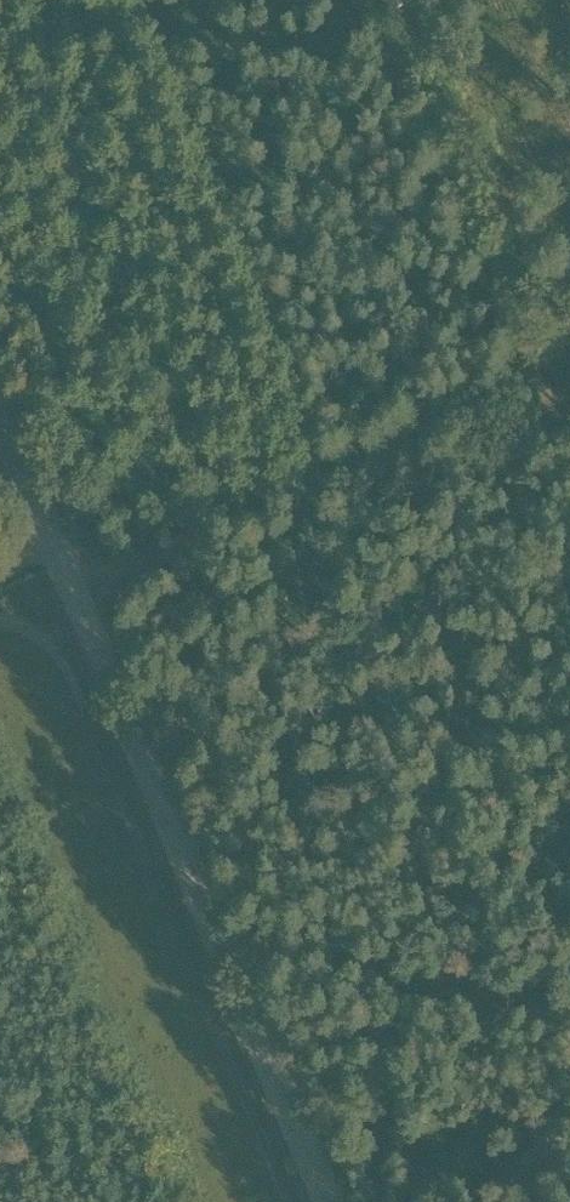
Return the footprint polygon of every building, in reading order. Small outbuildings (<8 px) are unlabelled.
[(371,0),(354,0),(369,27),(382,19),(371,0)] [(382,19),(416,0),(371,0),(382,19)]
